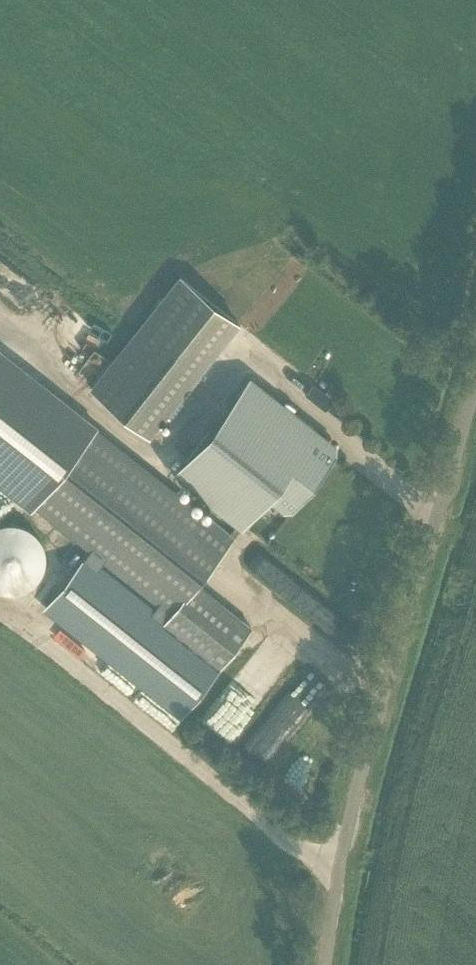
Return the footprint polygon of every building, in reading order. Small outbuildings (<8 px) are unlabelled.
[(151,434),(239,323),(181,277),(93,388),(151,434)] [(0,349),(0,481),(34,507),(35,506),(172,615),(164,626),(219,670),(252,628),(197,585),(235,538),(96,428),(98,427),(0,349)] [(91,353),(65,387),(76,395),(102,361),(91,353)] [(179,472),(247,526),(273,494),(294,511),(338,456),(316,439),(317,437),(249,384),(179,472)] [(333,401),(313,385),(305,395),(326,411),(333,401)] [(5,593),(10,594),(16,594),(22,593),(27,591),(32,589),(37,585),(41,581),(44,576),(46,571),(47,565),(48,559),(47,554),(46,548),(44,543),(40,538),(36,534),(32,531),(27,528),(21,526),(16,525),(10,525),(4,526),(0,528),(0,592),(5,593)] [(272,560),(253,578),(278,604),(307,620),(316,630),(341,643),(346,638),(354,623),(338,614),(333,609),(326,606),(305,584),(282,571),(272,560)] [(235,746),(289,654),(262,639),(209,731),(235,746)] [(153,675),(167,686),(183,665),(170,655),(153,675)]
